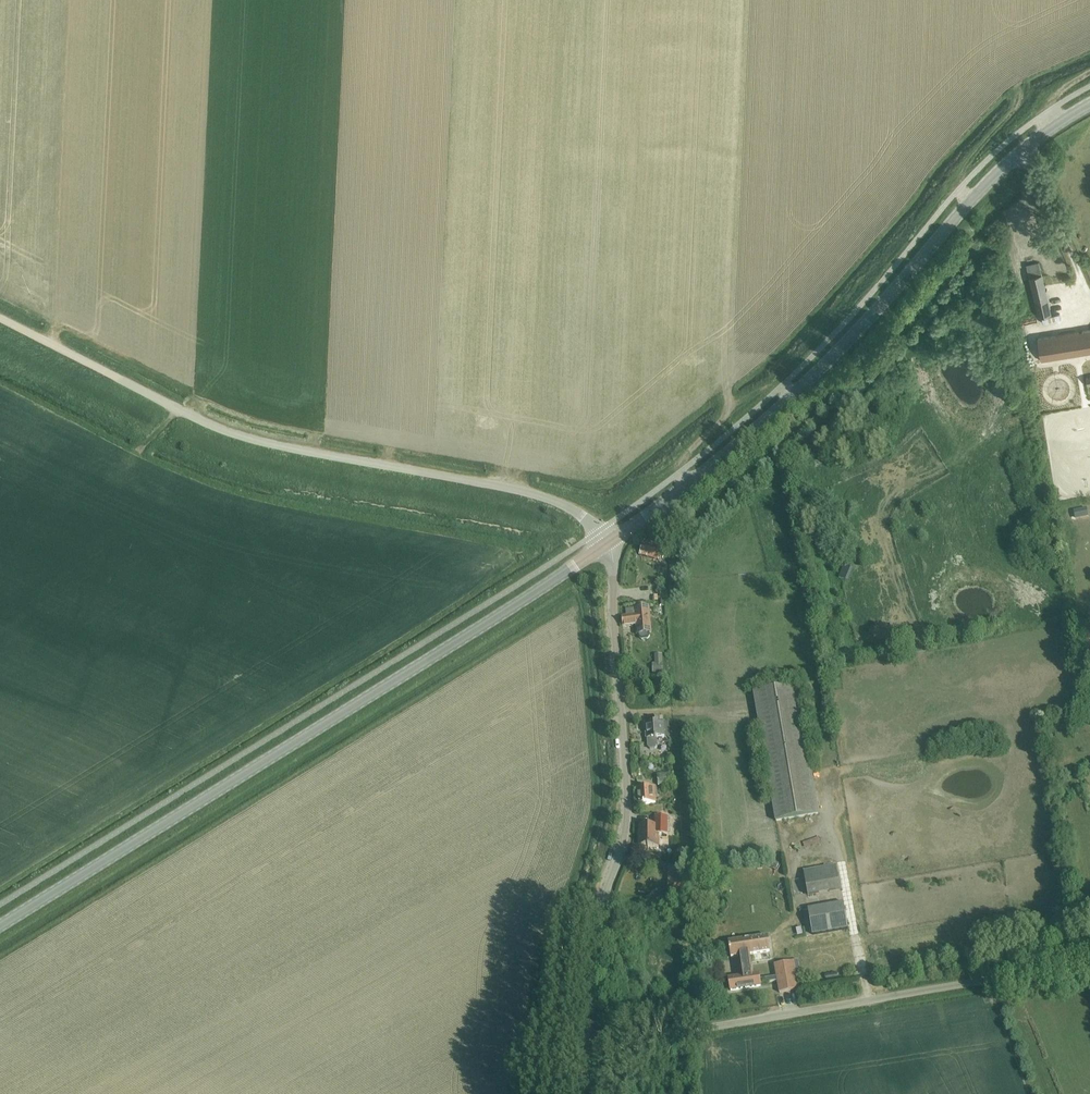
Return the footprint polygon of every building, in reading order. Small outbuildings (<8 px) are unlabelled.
[(1029,277),(1039,317),(1052,314),(1042,274),(1029,277)] [(1041,361),(1089,353),(1089,330),(1038,338),(1041,361)] [(643,542),(640,555),(659,561),(663,547),(643,542)] [(635,583),(622,583),(623,592),(635,592),(635,583)] [(623,627),(635,626),(636,636),(639,636),(639,638),(642,640),(648,640),(650,637),(650,635),(652,634),(649,608),(626,610),(626,616),(622,616),(623,627)] [(652,664),(652,677),(663,677),(663,655),(655,655),(655,664),(652,664)] [(753,693),(775,821),(820,814),(798,685),(753,693)] [(648,748),(649,749),(655,749),(657,747),(656,738),(664,738),(663,719),(655,720),(655,723),(646,724),(646,738),(647,738),(648,748)] [(671,785),(671,775),(657,776),(658,786),(671,785)] [(652,788),(637,789),(637,790),(639,805),(656,803),(655,793),(653,793),(652,788)] [(663,839),(663,827),(639,826),(639,846),(648,846),(648,848),(659,848),(659,839),(663,839)] [(804,871),(808,896),(841,890),(836,865),(804,871)] [(669,882),(669,894),(681,893),(681,881),(669,882)] [(807,909),(812,936),(848,929),(843,902),(807,909)] [(751,955),(770,952),(768,936),(728,942),(731,958),(739,957),(742,976),(729,978),(730,991),(761,987),(760,974),(754,975),(751,955)] [(881,949),(805,956),(807,981),(884,973),(881,949)] [(774,965),(779,993),(799,990),(795,962),(774,965)]
